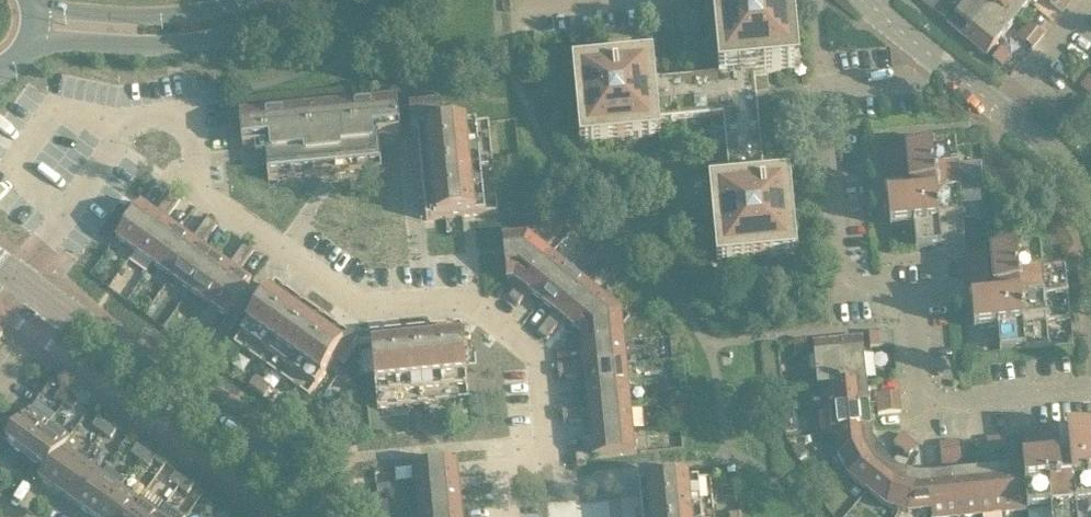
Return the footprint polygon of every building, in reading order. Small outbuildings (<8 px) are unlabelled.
[(590,144),(651,138),(655,138),(660,132),(660,128),(660,124),(723,118),(729,182),(719,182),(719,183),(715,183),(710,189),(711,193),(710,193),(713,224),(716,254),(717,258),(723,263),(727,263),(788,257),(792,257),(797,251),(797,247),(791,185),(790,182),(784,177),(781,177),(764,178),(756,88),(768,87),(767,75),(791,72),(794,72),(799,66),(799,62),(796,31),(794,0),(793,0),(716,0),(713,4),(713,8),(719,78),(656,84),(654,66),(653,62),(648,57),(644,58),(644,57),(582,63),(578,64),(573,70),(574,74),(573,74),(579,135),(580,139),(586,144),(590,144)] [(996,7),(987,0),(969,0),(949,25),(968,41),(996,7)] [(996,7),(1014,22),(1029,4),(1024,0),(987,0),(996,7)] [(1061,0),(1046,0),(1056,8),(1062,0),(1061,0)] [(1056,8),(1062,13),(1073,0),(1062,0),(1056,8)] [(942,2),(933,13),(943,21),(952,10),(942,2)] [(1014,22),(996,7),(968,41),(986,56),(1014,22)] [(1025,43),(1037,29),(1029,23),(1017,37),(1025,43)] [(1037,29),(1025,43),(1032,49),(1044,35),(1037,29)] [(992,61),(1002,69),(1011,58),(1001,50),(992,61)] [(1088,78),(1080,88),(1090,97),(1090,80),(1088,78)] [(268,181),(359,172),(382,170),(379,135),(401,133),(398,99),(239,115),(243,149),(265,147),(268,181)] [(418,133),(420,154),(415,155),(416,162),(415,162),(418,192),(419,192),(420,199),(424,198),(427,222),(498,215),(489,124),(445,128),(442,106),(410,109),(412,133),(418,133)] [(966,244),(964,221),(987,219),(982,168),(958,171),(956,148),(906,153),(911,200),(887,203),(890,228),(913,226),(916,250),(966,244)] [(902,154),(883,156),(886,187),(905,185),(902,154)] [(505,159),(506,168),(520,167),(519,158),(505,159)] [(520,167),(506,168),(507,178),(520,176),(520,167)] [(169,193),(164,201),(175,209),(180,201),(169,193)] [(170,216),(175,209),(164,201),(158,208),(170,216)] [(135,253),(160,219),(141,205),(116,239),(135,253)] [(154,266),(178,232),(160,219),(135,253),(154,266)] [(200,227),(211,235),(217,227),(206,219),(200,227)] [(211,235),(200,227),(195,234),(206,242),(211,235)] [(172,279),(196,244),(178,232),(154,266),(172,279)] [(524,288),(551,255),(528,236),(503,239),(507,280),(514,280),(524,288)] [(190,292),(214,257),(196,244),(172,279),(190,292)] [(237,253),(248,261),(253,253),(243,245),(237,253)] [(1068,248),(1062,248),(1063,261),(1076,259),(1075,247),(1068,248)] [(1040,251),(1015,253),(990,256),(995,303),(971,305),(974,331),(997,329),(1000,352),(1049,347),(1047,324),(1071,321),(1066,272),(1042,274),(1040,251)] [(248,261),(237,253),(231,260),(243,268),(248,261)] [(551,255),(524,288),(541,302),(568,270),(551,255)] [(967,258),(971,297),(990,296),(986,256),(967,258)] [(208,305),(233,270),(214,257),(190,292),(208,305)] [(233,270),(208,305),(227,318),(252,284),(233,270)] [(568,270),(541,302),(559,316),(585,284),(568,270)] [(585,284),(559,316),(576,331),(603,298),(585,284)] [(276,288),(234,346),(309,399),(335,362),(344,368),(359,347),(331,327),(333,323),(328,319),(329,318),(304,300),(303,302),(297,298),(295,301),(276,288)] [(508,297),(519,305),(525,298),(514,289),(508,297)] [(603,298),(576,331),(581,335),(582,347),(624,343),(621,313),(603,298)] [(543,325),(553,334),(559,326),(549,318),(543,325)] [(553,334),(543,325),(537,332),(547,341),(553,334)] [(431,327),(416,328),(401,329),(401,331),(394,332),(394,336),(371,338),(378,410),(469,401),(462,329),(438,332),(438,327),(431,328),(431,327)] [(883,348),(882,333),(869,334),(870,349),(883,348)] [(838,342),(842,385),(867,383),(862,340),(838,342)] [(808,355),(806,341),(793,342),(795,356),(808,355)] [(842,385),(838,342),(813,344),(818,389),(823,388),(823,387),(842,385)] [(624,343),(582,347),(585,369),(626,365),(624,343)] [(567,364),(568,378),(578,377),(576,363),(567,364)] [(568,378),(567,364),(558,365),(559,379),(568,378)] [(626,365),(585,369),(587,392),(629,387),(626,365)] [(256,394),(264,383),(256,378),(248,388),(256,394)] [(264,383),(256,394),(264,399),(271,388),(264,383)] [(823,388),(826,411),(869,406),(867,383),(842,385),(823,387),(823,388)] [(629,387),(587,392),(589,414),(631,410),(629,387)] [(55,398),(64,404),(70,396),(61,389),(55,398)] [(876,396),(877,405),(891,404),(890,394),(876,396)] [(899,394),(890,394),(891,404),(892,414),(901,413),(899,394)] [(70,396),(64,404),(73,410),(79,402),(70,396)] [(892,414),(891,404),(877,405),(878,415),(892,414)] [(828,435),(837,434),(837,433),(871,430),(869,406),(826,411),(828,435)] [(571,409),(573,422),(582,421),(581,408),(571,409)] [(573,422),(571,409),(562,410),(563,423),(573,422)] [(6,443),(26,457),(50,424),(30,410),(6,443)] [(591,436),(633,432),(631,410),(589,414),(591,436)] [(434,417),(425,418),(426,432),(435,431),(434,417)] [(796,417),(785,418),(786,429),(786,432),(798,431),(796,417)] [(93,427),(102,433),(108,424),(99,418),(93,427)] [(416,433),(426,432),(425,418),(415,419),(416,433)] [(26,457),(45,470),(46,471),(63,447),(64,447),(70,439),(50,424),(26,457)] [(108,424),(102,433),(111,439),(117,431),(108,424)] [(1058,428),(1025,431),(1027,455),(1061,452),(1058,428)] [(839,457),(844,467),(877,449),(872,440),(871,430),(837,433),(837,434),(839,457)] [(1023,467),(1024,467),(1028,511),(1051,509),(1051,516),(1090,516),(1090,431),(1067,434),(1069,457),(1022,462),(1023,467)] [(633,432),(591,436),(593,459),(635,455),(633,432)] [(893,446),(901,452),(910,441),(902,435),(893,446)] [(997,439),(998,453),(1007,452),(1006,438),(997,439)] [(988,454),(998,453),(997,439),(986,440),(988,454)] [(350,453),(349,440),(326,441),(327,454),(350,453)] [(917,447),(910,441),(901,452),(908,458),(917,447)] [(950,452),(960,451),(959,443),(939,445),(940,453),(950,452)] [(802,445),(793,449),(793,450),(798,462),(799,461),(807,458),(802,445)] [(131,454),(140,461),(147,452),(138,446),(131,454)] [(38,479),(59,494),(82,460),(64,447),(63,447),(46,471),(45,470),(38,479)] [(849,477),(868,492),(890,465),(883,459),(877,449),(844,467),(849,477)] [(950,452),(952,467),(961,466),(960,451),(950,452)] [(147,452),(140,461),(149,467),(155,458),(147,452)] [(950,452),(940,453),(942,467),(952,467),(950,452)] [(587,466),(585,453),(576,454),(577,467),(587,466)] [(59,494),(78,507),(102,474),(82,460),(59,494)] [(415,468),(418,491),(459,487),(457,463),(415,468)] [(887,507),(898,511),(908,474),(898,471),(890,465),(868,492),(887,507)] [(1023,467),(1000,470),(1004,513),(1027,511),(1028,511),(1024,467),(1023,467)] [(1000,470),(976,472),(980,516),(1004,513),(1000,470)] [(952,474),(956,516),(965,516),(980,516),(976,472),(952,474)] [(170,482),(179,488),(185,479),(176,473),(170,482)] [(102,474),(78,507),(92,516),(100,516),(121,488),(102,474)] [(711,481),(666,485),(664,474),(638,476),(642,511),(637,511),(638,516),(714,516),(711,481)] [(919,478),(908,474),(898,511),(908,514),(931,512),(933,511),(929,476),(919,478)] [(929,476),(933,511),(931,512),(932,516),(956,516),(952,474),(929,476)] [(485,477),(476,478),(477,492),(486,491),(485,477)] [(477,492),(476,478),(466,479),(467,492),(477,492)] [(185,479),(179,488),(188,494),(194,486),(185,479)] [(391,485),(377,486),(378,494),(391,493),(391,485)] [(462,509),(459,487),(418,491),(420,513),(462,509)] [(140,501),(121,488),(100,516),(129,516),(140,501)] [(129,516),(158,516),(160,515),(140,501),(129,516)] [(212,501),(201,501),(201,515),(212,515),(212,501)] [(378,503),(379,516),(382,516),(389,516),(388,502),(378,503)] [(462,509),(420,513),(420,516),(462,516),(462,509)]
